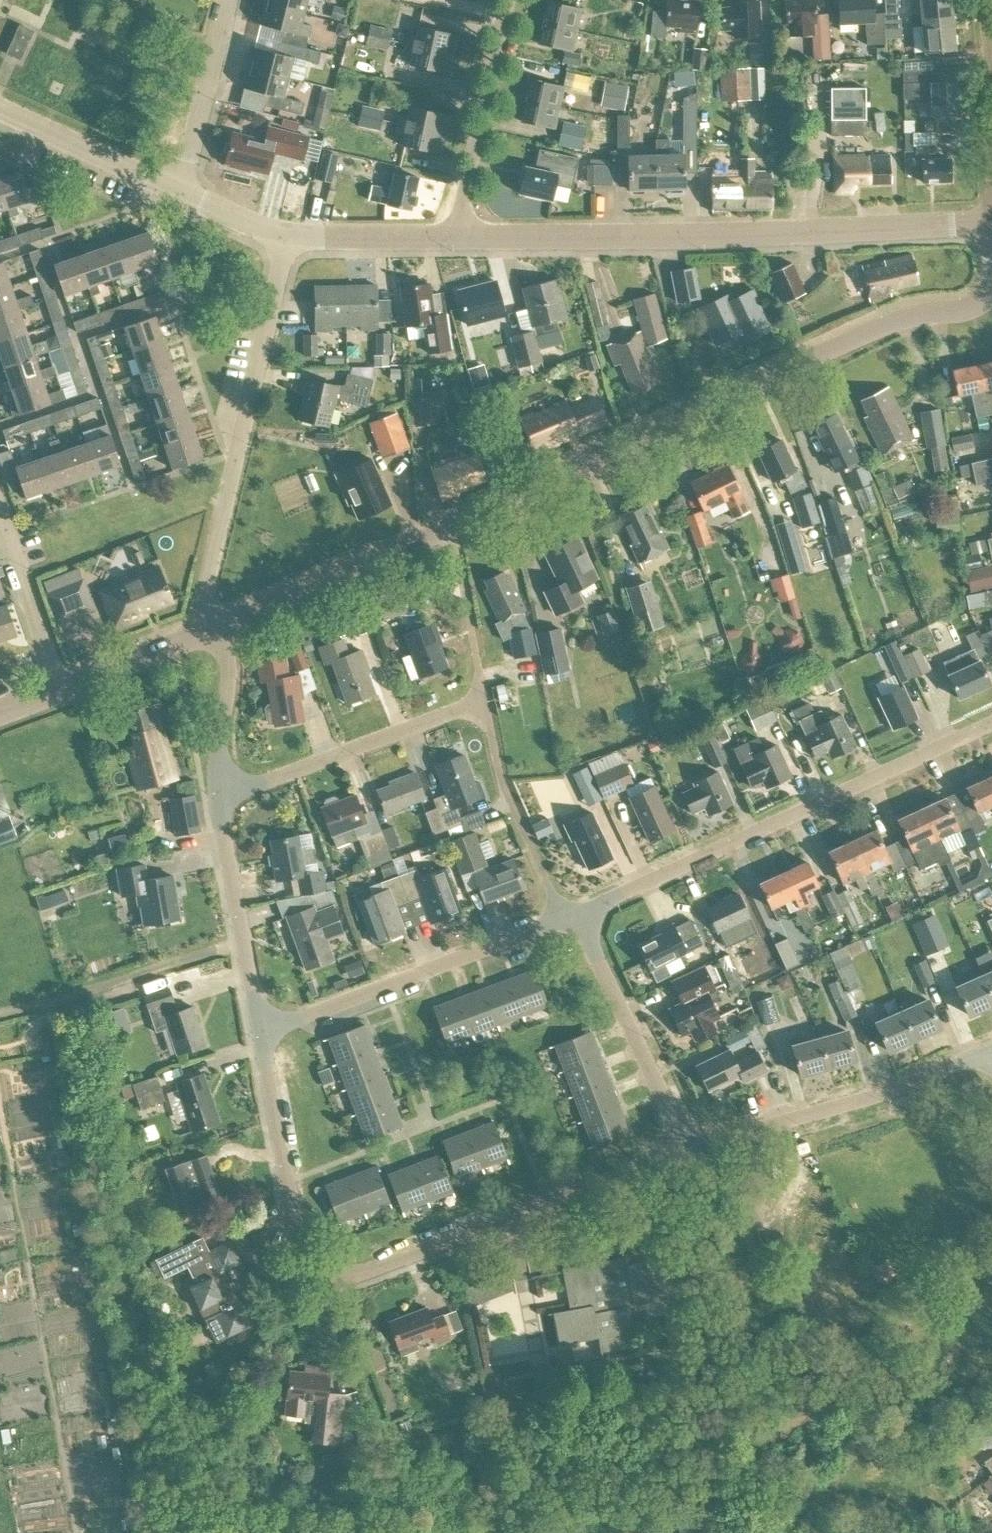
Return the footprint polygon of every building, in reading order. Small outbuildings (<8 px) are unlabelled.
[(264,4),(304,14),(307,0),(265,0),(264,4)] [(544,21),(576,28),(581,7),(552,0),(549,0),(544,21)] [(698,0),(666,0),(665,11),(652,10),(650,35),(663,36),(664,24),(680,25),(679,30),(696,31),(698,0)] [(732,1),(732,6),(720,6),(721,29),(733,28),(733,36),(761,35),(759,0),(758,0),(732,1)] [(785,16),(786,22),(787,22),(788,37),(815,35),(817,61),(832,60),(828,14),(816,15),(815,0),(784,0),(785,16)] [(883,12),(873,12),(873,0),(839,0),(839,24),(864,22),(865,44),(885,42),(884,37),(884,27),(883,12)] [(897,0),(885,0),(885,12),(883,12),(884,27),(901,25),(900,16),(898,16),(897,0)] [(953,23),(950,0),(919,0),(921,17),(908,19),(909,27),(921,26),(953,23)] [(301,25),(304,14),(264,4),(259,25),(283,31),(280,42),(305,48),(310,27),(301,25)] [(347,10),(331,6),(328,18),(344,22),(347,10)] [(571,50),(576,28),(544,21),(539,42),(571,50)] [(953,23),(921,26),(924,51),(955,48),(953,23)] [(369,34),(391,39),(393,30),(371,24),(369,34)] [(407,34),(405,42),(453,53),(458,33),(418,24),(416,36),(407,34)] [(901,25),(884,27),(884,37),(902,36),(901,25)] [(20,59),(33,32),(19,26),(6,53),(20,59)] [(388,50),(391,39),(369,34),(366,45),(388,50)] [(749,42),(751,67),(776,65),(774,40),(749,42)] [(318,52),(305,48),(280,42),(277,54),(253,48),(248,68),(288,78),(293,58),(315,63),(318,52)] [(453,53),(405,42),(403,50),(412,52),(410,64),(449,72),(453,53)] [(695,48),(694,70),(706,71),(708,50),(695,48)] [(885,50),(867,52),(868,63),(886,62),(885,50)] [(563,51),(561,63),(576,66),(578,54),(563,51)] [(914,68),(936,67),(936,66),(935,54),(902,57),(902,69),(914,68)] [(764,67),(750,68),(751,100),(765,99),(764,67)] [(914,68),(902,69),(903,97),(914,97),(932,97),(932,113),(957,114),(958,81),(936,81),(936,67),(914,68)] [(283,98),(288,78),(248,68),(243,88),(267,94),(264,106),(301,115),(304,103),(283,98)] [(735,69),(737,101),(751,100),(750,68),(735,69)] [(721,101),(737,101),(735,69),(720,69),(721,101)] [(562,70),(559,84),(602,94),(605,81),(562,70)] [(526,99),(559,106),(564,85),(531,78),(526,99)] [(610,84),(605,108),(623,111),(627,88),(610,84)] [(332,94),(319,91),(311,126),(324,128),(332,94)] [(682,98),(682,140),(682,146),(696,146),(696,93),(682,98)] [(554,127),(559,106),(526,99),(521,120),(554,127)] [(361,116),(383,121),(386,111),(363,105),(361,116)] [(400,114),(398,122),(446,134),(450,114),(410,105),(408,116),(400,114)] [(630,148),(630,116),(630,115),(627,115),(617,115),(617,148),(630,148)] [(381,131),(383,121),(361,116),(359,126),(381,131)] [(866,135),(867,119),(831,119),(831,136),(866,135)] [(586,126),(564,121),(559,142),(581,147),(586,126)] [(446,134),(398,122),(396,131),(404,133),(401,143),(432,151),(441,153),(446,134)] [(302,160),(308,137),(267,127),(264,141),(232,133),(224,164),(267,174),(273,153),(302,160)] [(903,148),(914,148),(913,144),(916,144),(916,162),(922,162),(922,181),(950,180),(949,157),(936,157),(935,130),(903,131),(903,148)] [(656,152),(657,187),(658,189),(667,189),(667,195),(683,195),(683,188),(685,188),(683,154),(669,155),(668,139),(656,140),(656,152)] [(571,188),(573,177),(577,156),(539,148),(535,167),(525,165),(519,192),(551,199),(555,184),(571,188)] [(332,183),(339,155),(324,151),(317,179),(332,183)] [(629,188),(657,187),(656,152),(628,153),(629,188)] [(855,183),(891,182),(891,155),(834,156),(835,192),(851,192),(855,183)] [(736,185),(736,206),(772,206),(771,170),(753,170),(753,158),(739,158),(739,174),(739,185),(736,185)] [(612,165),(586,165),(586,185),(612,186),(612,165)] [(19,168),(8,172),(7,176),(0,179),(0,183),(8,209),(11,216),(19,214),(17,206),(33,201),(23,171),(22,171),(19,168)] [(418,198),(414,195),(419,177),(394,171),(390,188),(372,184),(368,199),(387,203),(387,204),(411,210),(412,206),(416,206),(418,198)] [(730,206),(736,206),(736,185),(739,185),(739,174),(712,174),(712,210),(725,210),(730,206)] [(8,209),(0,183),(0,212),(8,209)] [(17,235),(21,246),(44,238),(44,235),(47,234),(45,226),(41,227),(17,235)] [(125,240),(135,270),(138,279),(148,276),(145,267),(160,262),(149,231),(125,240)] [(21,246),(17,235),(0,241),(0,253),(21,246)] [(112,279),(135,270),(125,240),(101,248),(112,279)] [(97,284),(112,279),(101,248),(78,256),(88,287),(92,296),(100,293),(97,284)] [(29,252),(37,277),(48,273),(40,249),(29,252)] [(911,255),(862,266),(870,302),(894,296),(892,289),(918,284),(911,255)] [(65,295),(88,287),(78,256),(54,265),(65,295)] [(12,286),(4,262),(0,263),(0,290),(12,286)] [(791,264),(768,274),(781,303),(804,293),(791,264)] [(700,297),(694,269),(672,273),(677,302),(700,297)] [(37,277),(46,301),(57,298),(48,273),(37,277)] [(533,331),(522,333),(530,365),(543,361),(537,337),(560,331),(557,321),(567,319),(557,279),(523,288),(528,309),(533,331)] [(599,342),(612,340),(609,324),(597,280),(585,283),(596,328),(599,342)] [(468,326),(494,319),(505,316),(497,282),(459,293),(468,326)] [(347,289),(347,328),(362,328),(362,330),(378,329),(377,284),(361,285),(361,288),(347,289)] [(428,353),(449,351),(444,315),(434,316),(430,284),(400,288),(406,327),(424,324),(428,353)] [(20,310),(20,309),(28,307),(33,305),(30,296),(17,300),(12,286),(0,290),(0,316),(20,310)] [(347,328),(347,289),(330,289),(330,286),(316,286),(317,332),(332,331),(332,328),(347,328)] [(145,297),(149,308),(173,300),(169,289),(145,297)] [(730,296),(720,301),(699,311),(716,346),(736,337),(741,347),(761,337),(761,336),(773,331),(753,291),(733,301),(730,296)] [(647,347),(668,339),(655,293),(634,299),(647,347)] [(124,316),(149,308),(145,297),(120,305),(124,316)] [(46,301),(53,325),(64,321),(57,298),(46,301)] [(101,324),(124,316),(120,305),(97,313),(101,324)] [(28,333),(20,310),(0,316),(0,342),(28,333)] [(77,332),(101,324),(97,313),(73,322),(77,332)] [(133,351),(164,339),(156,315),(125,327),(133,351)] [(61,348),(72,344),(64,321),(53,325),(61,348)] [(634,395),(662,383),(639,331),(607,345),(615,365),(620,363),(634,395)] [(45,341),(32,346),(28,333),(0,342),(0,353),(5,367),(36,357),(49,352),(45,341)] [(388,355),(391,355),(390,333),(377,333),(377,355),(388,355)] [(522,333),(521,334),(510,336),(518,368),(530,365),(522,333)] [(319,357),(318,348),(318,335),(304,334),(304,337),(304,355),(304,356),(319,357)] [(107,361),(101,346),(98,335),(87,339),(96,365),(107,361)] [(296,337),(296,355),(304,355),(304,337),(296,337)] [(141,374),(172,363),(164,339),(133,351),(141,374)] [(61,348),(69,372),(80,368),(72,344),(61,348)] [(377,355),(372,354),(372,367),(375,367),(388,367),(388,355),(377,355)] [(589,372),(600,368),(596,355),(585,358),(589,372)] [(342,356),(325,356),(325,364),(342,363),(342,356)] [(41,370),(36,357),(5,367),(13,391),(44,380),(44,379),(55,375),(52,366),(41,370)] [(69,371),(65,359),(52,363),(56,375),(69,371)] [(96,365),(104,388),(115,384),(107,361),(96,365)] [(990,414),(991,414),(991,361),(977,365),(990,414)] [(141,374),(149,398),(180,386),(172,363),(141,374)] [(483,365),(468,369),(473,389),(488,385),(483,365)] [(976,418),(990,414),(977,365),(952,371),(959,396),(971,393),(976,418)] [(80,368),(69,372),(77,395),(88,391),(80,368)] [(367,408),(373,380),(348,374),(346,385),(338,385),(306,378),(302,392),(306,393),(300,419),(329,426),(335,400),(367,408)] [(421,392),(421,379),(408,380),(409,393),(421,392)] [(44,380),(13,391),(17,405),(10,407),(13,417),(64,400),(61,390),(48,394),(44,380)] [(115,384),(104,388),(111,410),(122,406),(115,384)] [(188,409),(180,386),(149,398),(139,401),(142,409),(152,406),(157,421),(188,409)] [(572,401),(581,397),(577,388),(568,392),(572,401)] [(913,440),(888,388),(860,401),(868,417),(864,418),(881,455),(913,440)] [(75,405),(78,416),(102,408),(98,397),(75,405)] [(411,399),(412,427),(436,426),(435,409),(439,408),(439,400),(435,400),(435,398),(411,399)] [(578,429),(580,435),(602,426),(599,421),(606,418),(600,403),(597,404),(595,399),(570,410),(566,400),(555,404),(556,407),(534,416),(533,414),(521,419),(535,454),(569,440),(566,434),(578,429)] [(55,424),(78,416),(75,405),(51,413),(55,424)] [(474,405),(457,409),(465,438),(465,437),(481,434),(474,405)] [(120,435),(131,431),(122,406),(111,410),(120,435)] [(157,421),(165,444),(196,433),(188,409),(157,421)] [(948,469),(939,409),(919,412),(925,449),(930,448),(934,471),(948,469)] [(31,432),(55,424),(51,413),(27,421),(31,432)] [(383,457),(407,448),(395,414),(370,423),(383,457)] [(811,426),(826,455),(833,471),(844,465),(857,459),(835,414),(811,426)] [(985,417),(976,419),(979,431),(988,429),(985,417)] [(6,441),(31,432),(27,421),(3,430),(6,441)] [(947,424),(949,435),(956,434),(954,423),(947,424)] [(87,443),(98,473),(122,465),(112,434),(111,434),(108,426),(98,429),(101,438),(87,443)] [(485,432),(488,441),(497,438),(495,429),(485,432)] [(128,458),(139,454),(131,431),(120,435),(128,458)] [(204,457),(196,433),(165,444),(154,448),(157,456),(168,453),(173,469),(204,457)] [(974,448),(971,434),(951,438),(953,452),(974,448)] [(74,481),(64,451),(61,452),(57,440),(47,443),(51,455),(40,459),(51,489),(74,481)] [(791,494),(805,487),(807,485),(798,468),(795,470),(780,440),(758,451),(773,482),(782,477),(791,494)] [(74,481),(98,473),(87,443),(64,451),(74,481)] [(442,459),(431,463),(432,467),(431,467),(443,502),(460,497),(458,490),(486,481),(476,452),(472,454),(470,447),(458,451),(460,457),(443,463),(442,459)] [(40,459),(17,467),(11,450),(0,453),(0,459),(11,490),(23,486),(26,498),(51,489),(40,459)] [(139,454),(128,458),(136,481),(147,477),(139,454)] [(971,463),(972,464),(974,475),(991,472),(991,458),(971,463)] [(370,459),(335,475),(348,505),(351,504),(358,519),(391,505),(370,459)] [(961,478),(974,475),(972,464),(959,467),(961,478)] [(728,465),(712,473),(711,470),(702,475),(704,477),(690,484),(704,512),(725,502),(734,520),(748,513),(739,495),(741,494),(728,465)] [(854,491),(871,483),(863,465),(846,472),(854,491)] [(974,475),(976,486),(991,482),(991,472),(974,475)] [(916,491),(911,480),(910,478),(893,486),(898,499),(916,491)] [(811,493),(793,498),(802,529),(821,523),(811,493)] [(846,532),(836,499),(820,504),(831,537),(846,532)] [(639,563),(669,549),(661,532),(658,534),(645,505),(621,517),(634,545),(632,546),(639,563)] [(701,515),(688,519),(698,549),(711,544),(701,515)] [(937,532),(960,531),(960,516),(936,517),(937,532)] [(786,562),(790,575),(805,570),(790,520),(775,525),(786,562)] [(576,539),(546,553),(562,585),(546,593),(556,615),(582,603),(576,590),(596,580),(576,539)] [(988,539),(970,542),(972,555),(990,551),(988,539)] [(131,554),(135,566),(144,563),(140,551),(131,554)] [(965,571),(970,592),(991,587),(991,565),(965,571)] [(172,601),(158,567),(139,575),(140,578),(129,582),(128,580),(99,591),(105,605),(107,604),(111,613),(108,614),(114,628),(147,615),(145,612),(172,601)] [(529,628),(523,613),(526,611),(510,577),(505,579),(502,573),(485,581),(489,589),(485,591),(501,624),(508,620),(514,631),(509,632),(514,657),(536,653),(531,628),(529,628)] [(795,607),(786,575),(771,580),(777,601),(786,598),(788,609),(795,607)] [(83,576),(44,592),(57,626),(97,610),(83,576)] [(650,579),(624,587),(638,634),(664,626),(650,579)] [(983,592),(986,606),(991,605),(991,590),(983,592)] [(18,636),(7,604),(0,607),(0,642),(18,636)] [(617,608),(600,613),(606,633),(623,628),(617,608)] [(364,611),(350,615),(356,635),(370,631),(364,611)] [(901,636),(896,621),(886,625),(891,639),(901,636)] [(434,624),(405,634),(412,654),(403,658),(411,680),(420,677),(447,668),(437,638),(439,637),(434,624)] [(570,669),(561,627),(534,633),(543,675),(570,669)] [(991,630),(980,635),(989,656),(991,655),(991,630)] [(297,672),(309,668),(297,634),(285,639),(286,642),(297,672)] [(301,642),(305,652),(313,649),(309,639),(301,642)] [(367,664),(362,650),(349,655),(343,639),(320,647),(326,665),(333,662),(349,704),(375,694),(364,665),(367,664)] [(903,656),(913,677),(913,679),(930,671),(920,648),(903,656)] [(913,677),(903,656),(901,651),(889,657),(900,683),(913,677)] [(972,651),(943,664),(948,675),(959,699),(990,685),(979,661),(978,662),(972,651)] [(301,690),(299,676),(286,678),(283,659),(257,664),(261,684),(268,683),(272,705),(268,706),(265,710),(268,723),(272,725),(276,725),(276,727),(304,722),(299,690),(301,690)] [(830,694),(842,688),(833,669),(821,675),(830,694)] [(508,700),(505,684),(495,686),(498,702),(508,700)] [(893,730),(918,718),(903,686),(878,698),(893,730)] [(755,730),(778,720),(768,699),(746,709),(755,730)] [(140,791),(178,780),(157,704),(125,713),(134,747),(128,748),(140,791)] [(822,710),(813,714),(809,705),(795,711),(816,758),(828,752),(831,758),(857,746),(842,715),(827,722),(822,710)] [(171,739),(180,737),(177,725),(168,727),(171,739)] [(700,735),(703,743),(714,768),(728,762),(712,729),(700,735)] [(777,745),(764,751),(759,739),(735,750),(752,788),(764,783),(766,789),(792,777),(777,745)] [(464,825),(461,817),(457,807),(483,797),(477,782),(474,783),(463,755),(436,765),(447,795),(432,801),(435,809),(444,832),(449,830),(451,836),(466,831),(464,824),(464,825)] [(624,764),(594,777),(604,799),(634,785),(624,764)] [(601,799),(586,768),(572,774),(588,806),(601,799)] [(719,772),(693,784),(695,788),(682,794),(692,815),(705,809),(708,816),(733,804),(719,772)] [(386,814),(425,799),(415,773),(390,783),(391,786),(378,791),(386,814)] [(964,811),(974,834),(986,829),(978,812),(991,806),(991,808),(991,783),(990,778),(967,788),(975,806),(964,811)] [(16,838),(7,815),(11,814),(0,786),(0,844),(16,838)] [(675,831),(656,789),(631,801),(650,842),(675,831)] [(200,830),(193,795),(167,800),(174,835),(200,830)] [(389,850),(382,830),(380,831),(372,810),(363,814),(356,795),(339,801),(338,798),(334,796),(327,799),(325,803),(326,806),(322,807),(337,847),(355,840),(359,839),(370,869),(391,861),(387,851),(389,850)] [(945,798),(921,809),(935,840),(930,842),(935,852),(945,847),(943,845),(949,842),(945,834),(958,828),(969,852),(980,846),(974,834),(964,811),(953,816),(945,798)] [(444,832),(435,809),(425,813),(434,836),(444,832)] [(905,865),(905,867),(917,861),(921,870),(939,862),(941,865),(951,861),(945,847),(935,852),(930,842),(935,840),(921,809),(898,820),(906,837),(895,842),(906,865),(905,865)] [(599,826),(592,812),(565,824),(572,840),(574,839),(588,870),(613,859),(599,827),(599,826)] [(391,827),(382,830),(389,850),(399,846),(391,827)] [(906,865),(895,842),(883,848),(875,831),(853,841),(867,871),(861,874),(866,884),(876,880),(872,869),(890,861),(895,872),(905,867),(905,865),(906,865)] [(452,850),(461,875),(485,866),(472,832),(451,840),(454,849),(452,850)] [(97,866),(109,863),(108,862),(113,860),(112,855),(129,851),(124,835),(108,839),(110,848),(106,854),(95,857),(97,866)] [(303,896),(327,892),(323,871),(306,874),(304,865),(317,863),(314,849),(302,851),(299,836),(272,841),(277,866),(274,866),(277,882),(299,877),(303,896)] [(867,871),(853,841),(834,850),(829,852),(839,875),(840,875),(843,883),(854,878),(860,890),(867,886),(872,897),(882,892),(876,880),(866,884),(861,874),(867,871)] [(486,903),(524,889),(514,860),(475,874),(486,903)] [(383,881),(398,875),(393,862),(378,868),(383,881)] [(800,921),(810,916),(805,905),(810,903),(805,892),(818,886),(807,862),(783,873),(799,908),(795,910),(800,921)] [(147,880),(144,865),(117,869),(122,896),(136,894),(138,907),(141,907),(144,925),(180,919),(173,876),(147,880)] [(417,870),(399,877),(409,902),(421,897),(431,924),(461,913),(445,869),(420,878),(417,870)] [(790,912),(795,910),(799,908),(783,873),(760,883),(771,907),(785,901),(790,912)] [(405,934),(403,929),(395,907),(409,902),(399,877),(381,884),(368,888),(371,896),(359,901),(375,945),(405,934)] [(845,914),(836,894),(834,889),(821,895),(832,919),(845,914)] [(836,894),(845,914),(851,927),(863,922),(848,889),(836,894)] [(331,891),(327,892),(303,896),(294,898),(300,913),(286,918),(306,970),(333,960),(326,940),(343,934),(332,906),(337,905),(331,891)] [(741,923),(744,922),(749,919),(738,894),(707,908),(719,933),(720,933),(727,947),(737,942),(732,932),(743,927),(741,923)] [(948,945),(934,914),(910,925),(924,956),(948,945)] [(810,916),(800,921),(805,934),(816,929),(810,916)] [(663,933),(638,946),(651,971),(656,981),(669,974),(664,964),(702,945),(689,920),(675,927),(673,924),(661,930),(663,933)] [(829,953),(836,969),(850,963),(847,958),(870,948),(874,956),(878,954),(870,936),(829,953)] [(775,944),(787,970),(801,964),(789,938),(775,944)] [(745,990),(744,988),(729,954),(718,959),(734,995),(745,990)] [(358,960),(342,966),(346,979),(363,973),(358,960)] [(922,988),(935,982),(925,960),(912,965),(922,988)] [(673,982),(683,1002),(670,1009),(682,1036),(691,1032),(695,1040),(716,1030),(712,1022),(720,1018),(712,1002),(717,999),(715,993),(724,989),(712,963),(673,982)] [(850,963),(836,969),(840,979),(841,979),(846,991),(846,992),(859,986),(850,963)] [(509,979),(523,1016),(549,1006),(535,970),(509,979)] [(991,997),(991,973),(983,977),(991,997)] [(991,1005),(991,997),(983,977),(957,988),(969,1015),(991,1005)] [(498,1025),(523,1016),(509,979),(484,989),(498,1025)] [(141,989),(145,1000),(154,1030),(168,1025),(178,1054),(206,1045),(194,1008),(178,1013),(174,1001),(173,1001),(169,988),(167,989),(165,981),(141,989)] [(472,1035),(498,1025),(484,989),(459,999),(472,1035)] [(770,997),(768,997),(754,1002),(762,1026),(778,1020),(770,997)] [(447,1044),(472,1035),(459,999),(433,1008),(447,1044)] [(902,1013),(914,1040),(940,1029),(928,1002),(902,1013)] [(130,1031),(123,1008),(97,1016),(104,1040),(130,1031)] [(914,1040),(902,1013),(876,1024),(888,1051),(914,1040)] [(338,1064),(375,1050),(365,1025),(328,1039),(338,1064)] [(565,1071),(601,1057),(591,1031),(555,1045),(565,1071)] [(744,1044),(739,1032),(728,1037),(733,1049),(744,1044)] [(820,1039),(828,1068),(855,1061),(847,1032),(820,1039)] [(801,1075),(828,1068),(820,1039),(793,1046),(801,1075)] [(448,1049),(447,1044),(445,1041),(438,1044),(441,1052),(448,1049)] [(347,1089),(384,1075),(375,1050),(338,1064),(347,1089)] [(766,1072),(757,1053),(735,1063),(729,1051),(697,1066),(709,1091),(741,1075),(744,1082),(766,1072)] [(574,1096),(611,1082),(601,1057),(565,1071),(574,1096)] [(194,1131),(220,1123),(204,1074),(178,1083),(194,1131)] [(166,1101),(158,1075),(132,1083),(141,1109),(166,1101)] [(357,1114),(394,1100),(384,1075),(347,1089),(357,1114)] [(584,1121),(620,1107),(611,1082),(574,1096),(584,1121)] [(394,1100),(357,1114),(366,1140),(403,1126),(394,1100)] [(620,1107),(584,1121),(593,1146),(630,1132),(620,1107)] [(469,1132),(483,1168),(508,1158),(494,1122),(469,1132)] [(457,1177),(483,1168),(469,1132),(444,1142),(457,1177)] [(179,1211),(221,1197),(207,1155),(165,1169),(179,1211)] [(414,1165),(428,1201),(453,1192),(440,1156),(414,1165)] [(402,1211),(428,1201),(414,1165),(389,1175),(402,1211)] [(352,1176),(365,1213),(391,1203),(378,1167),(352,1176)] [(339,1222),(365,1213),(352,1176),(326,1186),(339,1222)] [(203,1237),(156,1259),(150,1262),(157,1277),(163,1274),(166,1278),(188,1268),(194,1279),(196,1277),(199,1283),(190,1288),(217,1343),(251,1327),(230,1283),(248,1274),(231,1241),(209,1251),(203,1237)] [(636,1304),(665,1299),(658,1261),(628,1266),(627,1260),(566,1270),(572,1309),(554,1312),(559,1344),(599,1337),(602,1353),(633,1347),(627,1308),(636,1306),(636,1304)] [(473,1301),(518,1291),(513,1272),(468,1282),(473,1301)] [(450,1336),(443,1315),(431,1320),(427,1308),(390,1322),(400,1347),(398,1347),(402,1356),(418,1350),(415,1342),(432,1335),(435,1342),(450,1336)] [(307,1366),(306,1373),(291,1371),(288,1399),(289,1399),(287,1414),(305,1416),(304,1422),(315,1423),(313,1441),(340,1444),(346,1395),(328,1393),(331,1368),(307,1366)] [(991,1447),(991,1436),(969,1438),(970,1450),(991,1447)] [(991,1471),(991,1457),(982,1463),(989,1473),(991,1471)]
